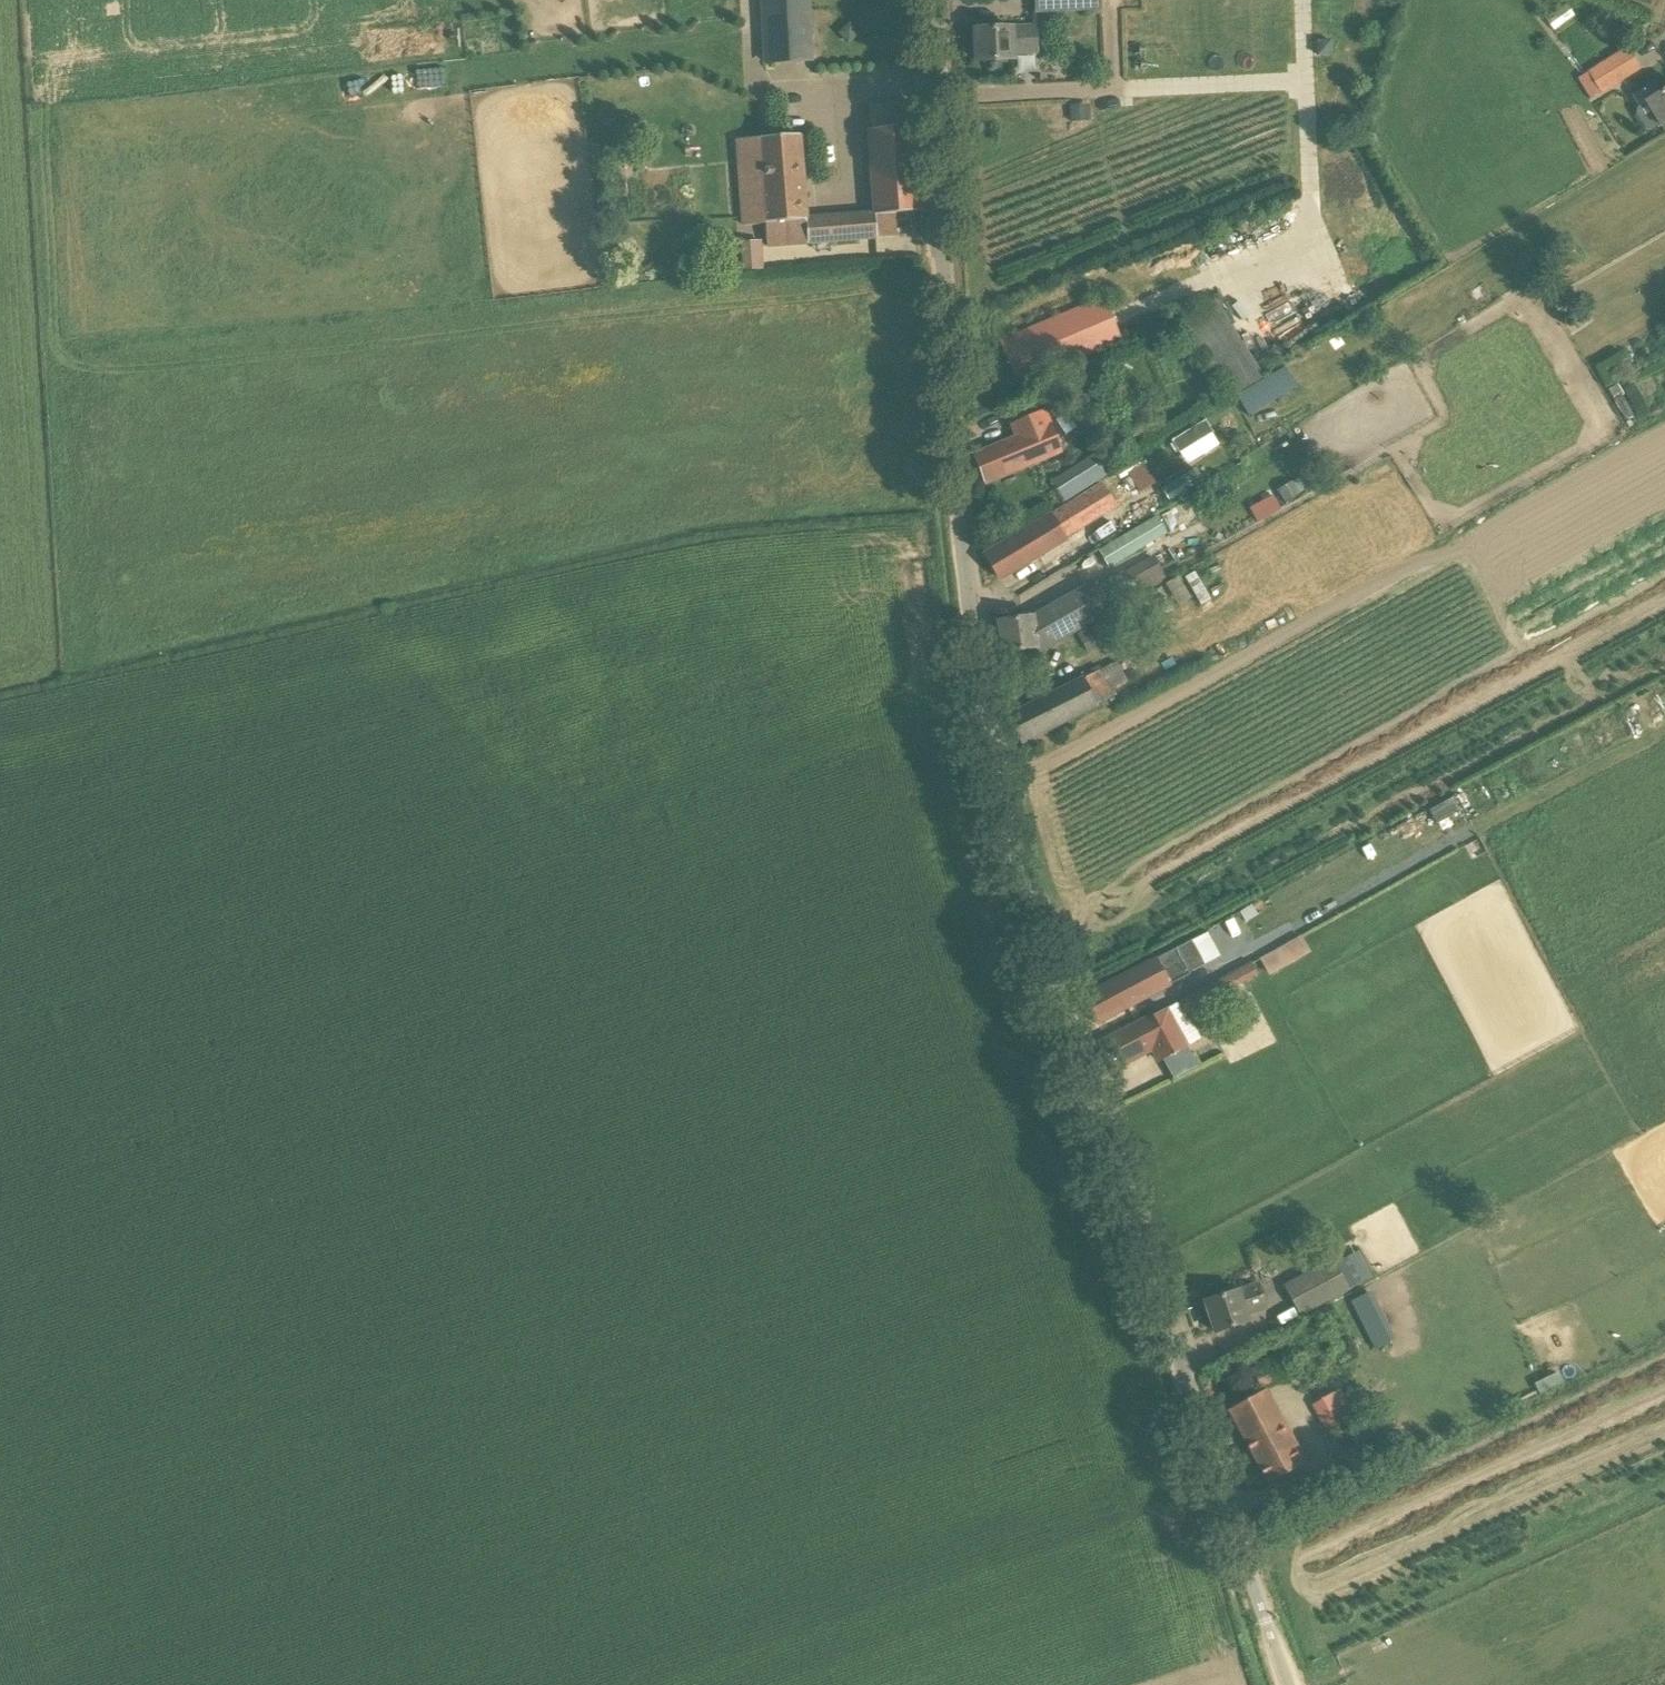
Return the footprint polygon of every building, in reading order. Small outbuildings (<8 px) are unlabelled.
[(812,62),(808,0),(765,0),(768,64),(812,62)] [(1034,12),(1101,9),(1100,0),(1034,0),(1034,12)] [(1036,28),(976,31),(978,63),(1014,61),(1013,54),(1037,53),(1036,28)] [(1332,41),(1317,41),(1318,57),(1332,56),(1332,41)] [(1627,51),(1605,65),(1589,75),(1602,95),(1617,85),(1640,71),(1627,51)] [(1661,95),(1655,85),(1635,96),(1643,109),(1648,105),(1662,128),(1664,126),(1664,92),(1661,95)] [(801,143),(801,135),(761,138),(763,164),(741,166),(745,225),(766,224),(768,246),(896,238),(894,215),(922,213),(914,105),(871,109),(873,131),(870,131),(876,215),(807,219),(801,143)] [(1070,106),(1070,122),(1089,122),(1089,106),(1070,106)] [(761,242),(741,243),(743,271),(763,270),(761,242)] [(1557,253),(1564,266),(1578,258),(1571,245),(1557,253)] [(1215,301),(1184,322),(1231,397),(1262,377),(1215,301)] [(1101,346),(1086,309),(1019,340),(994,350),(1009,385),(1033,374),(1101,346)] [(1257,408),(1250,394),(1235,403),(1243,416),(1257,408)] [(1623,396),(1614,401),(1626,421),(1634,416),(1623,396)] [(1046,412),(1014,425),(1020,439),(974,458),(985,484),(1062,452),(1046,412)] [(1172,442),(1179,454),(1196,444),(1214,433),(1206,421),(1172,442)] [(1096,452),(1065,471),(1067,474),(1054,483),(1065,503),(1110,474),(1096,452)] [(1144,464),(1127,474),(1140,493),(1156,483),(1144,464)] [(1196,469),(1162,490),(1170,502),(1203,482),(1196,469)] [(1107,507),(1132,492),(1119,470),(1094,485),(1107,507)] [(1166,532),(1155,516),(1099,551),(1109,568),(1166,532)] [(1048,517),(986,556),(1001,580),(1063,542),(1048,517)] [(1155,557),(1126,574),(1138,595),(1167,578),(1156,560),(1155,557)] [(1038,654),(1110,612),(1097,589),(1093,582),(1034,615),(1035,619),(1032,620),(1032,619),(999,622),(1004,654),(1037,650),(1038,654)] [(1111,640),(1101,622),(1078,634),(1088,652),(1111,640)] [(1113,688),(1127,682),(1118,664),(1009,718),(1016,747),(1114,698),(1114,697),(1117,696),(1113,688)] [(1431,810),(1438,824),(1461,812),(1453,798),(1431,810)] [(1309,952),(1301,937),(1261,960),(1269,975),(1309,952)] [(1174,951),(1153,962),(1152,961),(1083,999),(1097,1025),(1175,982),(1187,976),(1174,951)] [(1251,964),(1179,1003),(1188,1019),(1212,1005),(1209,1000),(1256,974),(1251,964)] [(1161,1063),(1188,1048),(1167,1010),(1099,1045),(1113,1071),(1154,1049),(1161,1063)] [(1347,1288),(1332,1260),(1286,1284),(1301,1314),(1347,1288)] [(1258,1284),(1206,1303),(1216,1333),(1250,1323),(1247,1316),(1267,1309),(1258,1284)] [(1272,1360),(1249,1373),(1259,1393),(1283,1380),(1272,1360)] [(1337,1391),(1313,1405),(1331,1435),(1357,1420),(1338,1391),(1338,1390),(1337,1391)] [(1264,1393),(1229,1411),(1269,1485),(1304,1466),(1264,1393)]
